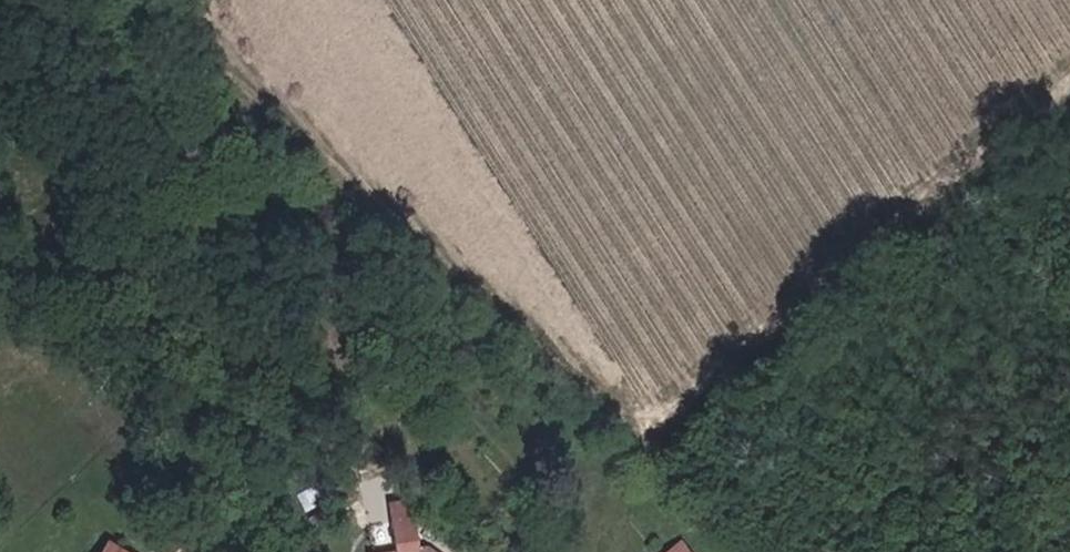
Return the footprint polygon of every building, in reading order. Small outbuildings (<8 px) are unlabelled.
[(414,510),(399,493),(389,494),(391,512),(414,510)] [(391,512),(395,543),(367,546),(368,551),(419,551),(417,539),(414,510),(391,512)] [(419,551),(445,551),(428,537),(417,539),(419,551)]
